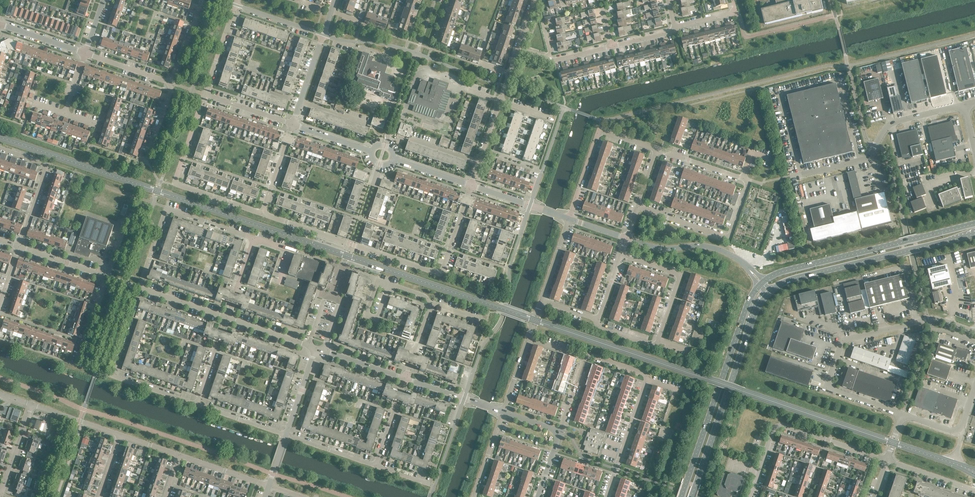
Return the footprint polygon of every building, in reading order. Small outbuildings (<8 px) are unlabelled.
[(187,0),(186,0),(183,8),(188,10),(191,1),(187,0)] [(356,3),(347,0),(345,5),(354,8),(356,3)] [(554,0),(548,0),(549,4),(546,4),(548,11),(551,11),(550,9),(555,8),(554,0)] [(555,8),(561,7),(561,8),(564,7),(562,0),(559,1),(559,0),(554,0),(555,8)] [(682,0),(681,1),(682,8),(691,7),(691,6),(690,3),(695,2),(694,0),(684,0),(682,0)] [(723,0),(721,0),(713,2),(714,7),(713,8),(714,10),(721,9),(720,6),(725,5),(723,0)] [(777,6),(761,10),(765,24),(802,15),(806,14),(823,10),(820,0),(800,0),(799,0),(798,0),(775,0),(777,6)] [(451,1),(451,2),(450,6),(459,10),(461,5),(453,2),(451,1)] [(616,4),(618,12),(619,12),(627,10),(626,7),(631,6),(630,1),(616,4)] [(522,5),(512,2),(510,7),(520,10),(522,5)] [(416,6),(406,3),(404,8),(414,12),(416,6)] [(659,11),(657,3),(649,5),(644,6),(645,11),(650,9),(650,13),(651,13),(659,11)] [(354,8),(345,5),(344,11),(352,13),(354,8)] [(694,5),(691,6),(691,7),(682,8),(681,9),(683,17),(691,15),(690,11),(695,10),(694,5)] [(6,14),(11,16),(14,8),(9,6),(6,14)] [(459,10),(450,6),(448,12),(458,15),(459,10)] [(520,10),(510,7),(509,12),(518,15),(520,10)] [(19,9),(14,8),(11,16),(16,18),(17,17),(16,17),(19,10),(19,9)] [(77,8),(75,13),(85,17),(87,12),(78,9),(77,8)] [(414,12),(404,8),(403,13),(412,17),(414,12)] [(19,9),(19,10),(16,17),(17,17),(21,19),(24,10),(19,9)] [(630,9),(627,10),(619,12),(618,12),(617,13),(619,20),(627,18),(626,15),(631,14),(630,9)] [(30,12),(24,10),(21,19),(27,21),(30,12)] [(587,17),(587,20),(596,18),(594,10),(580,13),(582,18),(587,17)] [(661,19),(659,11),(651,13),(650,13),(645,14),(647,18),(652,17),(652,20),(652,21),(661,19)] [(35,14),(30,12),(27,21),(32,22),(35,14)] [(35,12),(35,14),(32,22),(37,24),(40,14),(35,12)] [(458,15),(448,12),(446,17),(456,20),(458,15)] [(518,15),(509,12),(507,17),(516,20),(518,15)] [(41,13),(40,14),(37,24),(42,26),(45,15),(46,15),(41,13)] [(373,15),(367,13),(364,22),(369,24),(373,15)] [(412,17),(403,13),(401,18),(409,21),(409,22),(410,22),(412,17)] [(51,17),(45,15),(42,26),(47,28),(50,19),(51,17)] [(378,16),(373,15),(369,24),(374,26),(378,16)] [(383,18),(378,16),(374,26),(380,28),(383,18)] [(555,19),(557,27),(565,25),(565,22),(570,21),(568,16),(555,19)] [(456,20),(446,17),(444,22),(454,25),(456,20)] [(516,20),(507,17),(502,30),(512,34),(516,20)] [(631,17),(627,18),(619,20),(617,21),(619,28),(619,29),(627,27),(627,26),(627,23),(632,22),(631,17)] [(388,20),(383,18),(380,28),(385,29),(388,20)] [(409,21),(401,18),(399,24),(408,27),(409,22),(409,21)] [(597,26),(596,18),(587,20),(582,21),(584,26),(589,24),(589,28),(597,26)] [(55,21),(50,19),(47,28),(52,29),(55,21)] [(118,22),(110,19),(108,24),(116,27),(118,22)] [(662,26),(661,19),(652,21),(652,20),(647,22),(649,26),(654,25),(654,28),(662,26)] [(176,20),(174,25),(182,28),(184,23),(176,20)] [(60,23),(55,21),(52,29),(57,31),(60,23)] [(454,25),(444,22),(443,27),(452,30),(454,25)] [(730,22),(728,23),(731,36),(732,39),(737,38),(734,26),(731,26),(730,22)] [(65,24),(60,23),(57,31),(62,33),(65,24)] [(395,28),(398,28),(397,29),(406,32),(408,27),(399,24),(397,23),(395,28)] [(70,26),(65,24),(62,33),(67,35),(70,26)] [(569,24),(565,25),(557,27),(556,28),(558,35),(566,33),(565,30),(570,29),(569,24)] [(720,25),(717,26),(720,39),(726,38),(723,28),(721,29),(720,25)] [(76,28),(70,26),(67,35),(73,36),(76,28)] [(599,34),(597,26),(589,28),(584,29),(585,33),(590,32),(591,35),(599,34)] [(631,26),(627,26),(627,27),(619,29),(619,28),(618,29),(620,37),(628,35),(627,31),(632,30),(631,26)] [(452,30),(443,27),(441,32),(442,33),(450,35),(452,30)] [(81,30),(76,28),(73,36),(78,38),(81,30)] [(709,28),(707,28),(710,42),(715,40),(713,31),(710,32),(709,28)] [(512,34),(502,30),(501,35),(510,39),(512,34)] [(699,30),(696,31),(699,44),(705,43),(702,33),(700,34),(699,30)] [(569,32),(566,33),(558,35),(556,36),(558,43),(558,44),(566,42),(566,41),(565,38),(570,37),(569,32)] [(442,33),(440,38),(449,41),(450,35),(442,33)] [(688,33),(686,33),(689,47),(694,45),(692,36),(689,37),(688,33)] [(601,41),(599,34),(591,35),(586,37),(587,41),(592,40),(593,43),(601,41)] [(510,39),(501,35),(499,41),(508,44),(510,39)] [(109,39),(103,38),(103,40),(101,43),(101,46),(106,48),(109,39)] [(449,41),(440,38),(438,43),(447,46),(449,41)] [(9,39),(8,39),(8,40),(7,41),(6,40),(3,42),(6,47),(5,49),(8,50),(10,49),(15,51),(18,43),(17,43),(13,41),(13,40),(9,39)] [(508,44),(499,41),(497,46),(507,49),(508,44)] [(570,41),(566,41),(566,42),(558,44),(558,43),(557,44),(559,52),(567,50),(566,46),(571,45),(570,41)] [(3,42),(1,43),(0,45),(0,47),(0,49),(0,53),(6,55),(8,50),(5,49),(6,47),(3,42)] [(18,43),(17,43),(18,43),(15,51),(20,53),(23,45),(18,43)] [(665,43),(663,43),(666,57),(671,55),(669,46),(666,47),(665,43)] [(130,44),(129,46),(126,55),(131,56),(134,48),(135,45),(130,44)] [(29,47),(23,45),(20,53),(26,55),(29,47)] [(461,45),(458,53),(457,54),(463,56),(466,46),(461,45)] [(655,45),(652,46),(656,59),(661,58),(658,48),(656,49),(655,45)] [(471,48),(466,46),(463,56),(468,58),(471,48)] [(507,49),(497,46),(495,51),(504,54),(505,54),(507,49)] [(34,49),(29,47),(26,55),(31,57),(34,49)] [(476,50),(471,48),(468,58),(473,60),(476,50)] [(644,48),(642,48),(645,62),(650,60),(648,51),(645,52),(644,48)] [(966,48),(949,52),(959,92),(959,93),(974,89),(974,83),(966,48)] [(39,50),(34,49),(31,57),(37,58),(39,50)] [(45,52),(39,50),(37,58),(42,60),(45,52)] [(482,52),(476,50),(473,60),(478,61),(482,52)] [(634,50),(631,51),(635,64),(640,63),(638,54),(635,54),(634,50)] [(504,54),(495,51),(494,56),(502,59),(504,54)] [(50,54),(45,52),(42,60),(47,62),(50,54)] [(150,53),(144,52),(142,60),(147,62),(150,53)] [(370,55),(363,52),(362,53),(361,54),(360,57),(361,58),(360,60),(359,61),(358,64),(358,65),(357,67),(356,67),(355,70),(356,72),(355,73),(357,73),(356,76),(357,78),(358,78),(356,85),(357,85),(358,86),(361,87),(362,87),(364,88),(364,89),(367,90),(368,89),(371,90),(371,91),(374,92),(375,92),(377,92),(377,91),(380,92),(379,95),(380,96),(381,97),(384,98),(385,97),(387,98),(387,99),(390,100),(392,100),(393,100),(395,92),(393,91),(394,89),(393,88),(390,87),(391,85),(393,84),(395,78),(394,77),(385,74),(387,66),(375,62),(373,63),(371,62),(372,59),(372,58),(370,57),(370,55)] [(623,53),(621,53),(624,67),(625,69),(630,67),(629,66),(627,56),(624,57),(623,53)] [(56,56),(50,54),(47,62),(53,64),(56,56)] [(61,58),(56,56),(53,64),(58,66),(61,58)] [(502,59),(494,56),(492,61),(496,63),(500,64),(502,59)] [(609,56),(607,57),(610,70),(616,69),(613,60),(610,60),(609,56)] [(921,60),(930,99),(936,97),(947,95),(937,56),(921,60)] [(66,60),(61,58),(58,66),(64,68),(66,60)] [(599,59),(597,59),(600,73),(605,71),(603,62),(600,63),(599,59)] [(72,61),(66,60),(64,68),(69,70),(72,61)] [(927,100),(918,60),(902,64),(911,103),(927,100)] [(78,63),(72,61),(69,70),(75,71),(78,63)] [(170,64),(162,61),(160,66),(168,69),(170,64)] [(589,61),(586,62),(589,75),(595,74),(592,65),(590,65),(589,61)] [(889,61),(881,63),(884,73),(892,71),(889,61)] [(578,64),(576,65),(579,78),(584,77),(582,67),(579,68),(578,64)] [(91,68),(85,66),(83,74),(88,76),(91,68)] [(568,67),(565,67),(568,80),(574,79),(571,70),(569,71),(568,67)] [(96,70),(91,68),(88,76),(94,78),(96,70)] [(102,72),(96,70),(94,78),(99,80),(102,72)] [(27,71),(25,76),(33,79),(35,74),(27,71)] [(107,74),(102,72),(99,80),(104,82),(107,74)] [(113,76),(107,74),(104,82),(110,83),(113,76)] [(118,77),(113,76),(110,83),(115,85),(118,77)] [(123,79),(118,77),(115,85),(121,87),(123,79)] [(129,81),(123,79),(121,87),(120,89),(125,91),(126,89),(129,81)] [(449,84),(434,79),(432,83),(424,80),(423,80),(423,79),(422,79),(421,79),(420,79),(420,80),(420,81),(420,82),(417,91),(412,89),(407,104),(414,106),(412,111),(435,119),(435,117),(439,118),(441,118),(442,114),(443,114),(451,92),(446,90),(449,84)] [(868,102),(883,98),(878,79),(864,82),(868,102)] [(134,83),(129,81),(126,89),(131,91),(134,83)] [(140,85),(134,83),(131,91),(137,93),(140,85)] [(836,84),(820,88),(795,94),(787,96),(804,164),(813,162),(853,152),(836,84)] [(145,87),(140,85),(137,93),(142,95),(145,87)] [(292,89),(283,86),(282,91),(275,89),(274,92),(283,95),(284,92),(290,94),(292,89)] [(896,86),(887,88),(893,114),(903,111),(900,96),(898,96),(896,86)] [(150,88),(145,87),(142,95),(148,96),(150,88)] [(156,90),(150,88),(148,96),(153,98),(156,90)] [(162,92),(156,90),(153,98),(159,100),(162,92)] [(278,97),(268,94),(266,102),(275,106),(278,97)] [(288,101),(278,97),(275,106),(285,109),(288,101)] [(114,98),(112,103),(120,106),(122,100),(114,98)] [(346,104),(337,101),(334,109),(343,112),(346,104)] [(145,108),(143,113),(151,116),(153,111),(145,108)] [(321,112),(311,109),(308,117),(318,120),(321,112)] [(510,113),(509,117),(512,118),(511,122),(521,125),(522,122),(534,126),(533,129),(542,132),(543,129),(547,130),(548,126),(544,125),(546,122),(536,118),(535,122),(523,118),(524,114),(515,111),(513,115),(510,113)] [(21,115),(13,112),(11,117),(19,120),(21,115)] [(331,115),(321,112),(318,120),(328,124),(331,115)] [(31,121),(36,123),(39,115),(33,113),(31,121)] [(119,117),(117,116),(108,113),(107,118),(115,121),(117,122),(119,117)] [(383,117),(374,114),(371,125),(383,129),(384,124),(381,123),(383,117)] [(44,116),(39,115),(36,123),(35,125),(40,126),(44,116)] [(340,119),(331,115),(328,124),(337,127),(340,119)] [(49,118),(44,116),(40,126),(46,128),(46,126),(49,118)] [(688,120),(679,117),(677,121),(691,126),(692,125),(687,123),(688,120)] [(350,122),(340,119),(337,127),(347,130),(350,122)] [(59,122),(54,120),(51,128),(51,130),(56,132),(56,130),(59,122)] [(360,125),(350,122),(347,130),(357,134),(360,125)] [(507,124),(505,127),(509,128),(508,132),(517,135),(518,132),(530,136),(529,139),(539,142),(540,139),(543,140),(544,137),(541,135),(542,132),(533,129),(531,132),(519,128),(521,125),(511,122),(510,125),(507,124)] [(955,142),(956,139),(952,122),(928,127),(936,162),(956,157),(952,142),(955,142)] [(413,127),(404,124),(402,130),(399,129),(397,134),(409,138),(413,127)] [(370,129),(360,125),(357,134),(367,137),(370,129)] [(685,129),(676,126),(674,130),(688,135),(689,133),(684,131),(685,129)] [(917,130),(899,135),(898,137),(902,156),(904,158),(912,156),(913,157),(923,155),(917,129),(916,129),(917,130)] [(90,132),(85,130),(82,139),(81,141),(87,142),(90,132)] [(503,134),(502,137),(505,139),(504,142),(514,145),(515,142),(527,146),(526,149),(535,153),(536,149),(540,150),(541,147),(537,146),(539,142),(529,139),(528,142),(516,138),(517,135),(508,132),(506,135),(503,134)] [(111,137),(110,136),(101,133),(100,139),(110,142),(111,137)] [(289,136),(281,133),(279,142),(286,144),(293,146),(296,138),(289,136)] [(682,137),(673,134),(671,138),(685,143),(686,142),(681,140),(682,137)] [(451,140),(441,137),(439,145),(448,148),(451,140)] [(110,142),(100,139),(98,144),(108,147),(110,142)] [(701,143),(699,142),(695,152),(700,153),(704,139),(703,139),(701,143)] [(418,145),(408,142),(405,150),(415,153),(418,145)] [(500,144),(498,148),(502,149),(501,152),(510,156),(511,152),(523,156),(522,160),(532,163),(533,160),(536,161),(537,157),(534,156),(535,153),(526,149),(524,153),(513,148),(514,145),(504,142),(503,145),(500,144)] [(709,147),(707,146),(704,154),(708,155),(711,148),(712,144),(711,144),(709,147)] [(427,148),(418,145),(415,153),(424,157),(427,148)] [(612,149),(602,146),(601,150),(615,155),(615,154),(611,151),(612,149)] [(718,150),(715,149),(713,157),(717,158),(720,151),(721,147),(720,147),(718,150)] [(437,152),(427,148),(424,157),(434,160),(437,152)] [(139,152),(131,149),(129,154),(137,157),(139,152)] [(726,153),(724,152),(721,160),(726,161),(728,154),(729,150),(728,150),(726,153)] [(733,154),(732,155),(730,163),(729,163),(734,165),(739,151),(737,150),(735,155),(733,154)] [(634,154),(634,157),(643,160),(644,155),(631,151),(630,152),(634,154)] [(447,155),(437,152),(434,160),(444,163),(447,155)] [(744,158),(741,157),(738,166),(743,168),(747,154),(746,153),(744,158)] [(456,158),(447,155),(444,163),(454,167),(456,158)] [(600,155),(598,159),(610,163),(610,161),(607,159),(607,157),(608,157),(600,155)] [(9,163),(7,162),(4,170),(9,172),(14,157),(12,157),(10,162),(10,163),(9,163)] [(466,162),(456,158),(454,167),(463,170),(466,162)] [(641,164),(628,159),(627,160),(631,163),(631,165),(632,166),(632,165),(639,168),(640,168),(641,164)] [(20,167),(17,166),(14,174),(19,176),(25,161),(22,160),(20,165),(20,166),(20,167)] [(605,166),(597,163),(596,167),(603,170),(607,171),(607,170),(604,168),(605,166)] [(30,170),(27,169),(25,178),(30,179),(35,164),(32,164),(30,169),(31,170),(30,170)] [(38,165),(35,164),(30,179),(35,181),(38,173),(35,172),(35,171),(36,171),(38,165)] [(199,165),(197,164),(196,168),(191,166),(188,175),(194,177),(199,165)] [(201,165),(199,165),(194,177),(201,180),(204,170),(199,169),(201,165)] [(671,169),(662,166),(660,170),(674,175),(675,174),(670,172),(671,169)] [(212,169),(210,168),(209,172),(204,170),(201,180),(207,182),(212,169)] [(214,170),(212,169),(207,182),(214,184),(217,175),(213,173),(214,170)] [(638,172),(627,169),(626,170),(630,172),(629,174),(636,177),(638,172)] [(689,170),(684,169),(680,183),(681,183),(683,179),(686,180),(689,170)] [(355,170),(353,177),(359,180),(361,172),(355,170)] [(855,171),(850,172),(847,173),(854,200),(855,200),(861,224),(862,229),(891,222),(884,192),(873,195),(873,194),(871,195),(871,196),(862,198),(855,171)] [(367,174),(361,172),(359,180),(365,182),(367,174)] [(698,173),(693,172),(688,186),(690,186),(692,182),(694,183),(695,182),(697,174),(698,173)] [(225,173),(223,173),(222,177),(217,175),(214,184),(221,186),(225,173)] [(227,174),(225,173),(221,186),(227,189),(230,179),(226,178),(227,174)] [(53,179),(53,180),(61,183),(63,177),(56,175),(55,174),(53,178),(53,179)] [(668,178),(659,175),(657,179),(671,184),(672,183),(667,180),(668,178)] [(706,177),(701,175),(698,186),(699,187),(701,184),(703,185),(706,177)] [(635,181),(624,177),(623,179),(627,180),(626,182),(626,183),(634,185),(635,181)] [(241,179),(239,178),(238,182),(233,180),(230,190),(237,192),(241,179)] [(714,180),(710,178),(706,189),(708,190),(709,187),(712,187),(714,180)] [(968,178),(960,179),(962,188),(961,188),(961,187),(958,188),(959,189),(958,190),(957,188),(938,195),(943,207),(944,207),(943,207),(961,200),(962,200),(961,198),(964,197),(965,199),(973,197),(972,197),(968,178)] [(243,180),(241,179),(237,192),(243,194),(246,185),(242,183),(243,180)] [(388,181),(382,179),(379,187),(385,189),(388,181)] [(61,183),(53,180),(52,181),(52,182),(51,185),(59,188),(61,183)] [(591,180),(589,184),(603,189),(603,188),(599,186),(600,183),(599,183),(591,180)] [(394,183),(388,181),(385,189),(391,191),(394,183)] [(723,183),(719,181),(715,192),(716,193),(718,190),(720,190),(723,183)] [(254,183),(252,183),(251,186),(246,185),(243,194),(250,196),(254,183)] [(256,184),(254,183),(250,196),(257,199),(260,189),(255,188),(256,184)] [(665,186),(656,183),(655,187),(668,192),(669,191),(665,189),(665,186)] [(732,185),(727,184),(723,198),(724,198),(726,194),(728,194),(732,185)] [(922,184),(913,188),(917,198),(917,199),(910,202),(914,213),(926,208),(922,198),(921,196),(926,195),(926,194),(922,185),(922,184)] [(59,188),(51,185),(50,188),(49,188),(49,190),(49,191),(57,193),(59,188)] [(633,190),(619,185),(618,186),(623,188),(622,191),(631,194),(633,190)] [(27,190),(19,187),(17,192),(32,197),(33,194),(27,193),(26,193),(26,192),(27,190)] [(57,193),(49,191),(49,192),(48,193),(47,196),(55,199),(57,193)] [(662,195),(653,192),(652,196),(666,201),(666,200),(662,197),(662,195)] [(630,198),(616,193),(615,195),(620,197),(619,199),(628,203),(630,198)] [(287,195),(285,194),(283,198),(279,196),(275,205),(282,207),(287,195)] [(468,197),(460,194),(457,203),(465,205),(472,208),(475,199),(468,197)] [(288,195),(287,195),(282,207),(289,210),(292,200),(287,199),(288,195)] [(55,199),(47,196),(46,199),(46,200),(45,201),(54,204),(55,199)] [(681,201),(679,200),(676,209),(680,211),(685,197),(683,196),(681,201)] [(23,200),(15,197),(13,202),(28,207),(29,205),(24,203),(23,203),(22,202),(23,200)] [(300,199),(298,198),(296,202),(292,200),(289,210),(295,212),(300,199)] [(302,200),(300,199),(295,212),(302,214),(305,205),(300,203),(302,200)] [(54,204),(45,201),(45,202),(44,203),(45,203),(43,207),(52,210),(54,204)] [(592,205),(590,204),(587,212),(591,213),(595,202),(594,201),(592,205)] [(689,205),(687,204),(684,212),(685,212),(689,213),(692,202),(691,201),(689,205)] [(28,207),(13,202),(12,208),(20,211),(21,208),(22,208),(27,210),(28,207)] [(598,206),(598,207),(595,214),(595,215),(599,216),(603,207),(604,203),(603,202),(601,206),(598,206)] [(313,204),(311,203),(310,207),(305,205),(302,214),(308,216),(313,204)] [(315,204),(313,204),(308,216),(315,219),(318,209),(314,208),(315,204)] [(698,208),(696,207),(693,215),(697,216),(700,208),(701,205),(700,204),(698,208)] [(857,212),(833,218),(830,204),(810,209),(815,229),(810,230),(813,242),(861,231),(857,212)] [(609,209),(607,209),(604,218),(608,219),(611,210),(613,206),(612,205),(609,209)] [(52,210),(43,207),(42,210),(42,211),(42,212),(50,215),(52,210)] [(326,208),(324,207),(323,211),(318,209),(315,219),(322,221),(326,208)] [(707,211),(704,210),(702,217),(706,219),(710,208),(708,207),(707,211)] [(328,209),(326,208),(322,221),(328,223),(331,214),(327,212),(328,209)] [(713,211),(712,213),(713,213),(710,220),(710,221),(714,222),(719,208),(718,208),(715,212),(713,211)] [(617,213),(615,213),(612,220),(613,220),(617,222),(619,214),(620,211),(619,210),(617,213)] [(724,215),(722,214),(718,224),(723,225),(728,211),(726,211),(724,215)] [(50,215),(42,212),(41,213),(41,214),(40,218),(48,221),(50,215)] [(179,217),(174,216),(173,219),(170,229),(176,231),(177,231),(178,226),(180,227),(179,229),(185,231),(188,223),(188,222),(183,220),(182,222),(178,220),(179,217)] [(87,217),(76,248),(74,253),(89,257),(90,253),(103,257),(114,226),(107,224),(107,223),(107,224),(101,222),(101,221),(101,222),(99,221),(93,219),(87,217)] [(12,222),(7,220),(3,231),(5,232),(6,230),(7,229),(9,230),(12,222)] [(22,226),(17,224),(13,234),(16,235),(16,233),(17,233),(20,234),(22,226)] [(31,227),(31,228),(30,228),(27,236),(30,238),(31,238),(32,238),(35,230),(34,230),(35,228),(31,227)] [(41,232),(35,230),(32,238),(33,239),(34,239),(38,240),(41,232)] [(394,231),(392,231),(390,234),(386,233),(382,242),(389,244),(394,231)] [(396,232),(394,231),(389,244),(396,246),(399,237),(394,236),(396,232)] [(46,234),(41,232),(38,240),(41,241),(41,242),(42,242),(43,242),(46,234)] [(72,233),(68,244),(71,245),(72,245),(73,244),(73,243),(76,234),(72,233)] [(51,236),(46,234),(43,242),(44,242),(45,243),(49,244),(51,236)] [(579,235),(574,234),(570,245),(572,245),(574,242),(576,243),(579,235)] [(407,236),(405,235),(404,239),(399,237),(396,246),(402,249),(407,236)] [(57,237),(51,236),(49,244),(52,245),(53,245),(54,246),(57,237)] [(229,236),(228,237),(226,245),(231,247),(232,245),(234,246),(232,250),(239,253),(244,240),(239,238),(238,241),(234,239),(234,238),(229,236)] [(409,236),(407,236),(402,249),(409,251),(412,242),(407,240),(409,236)] [(62,239),(57,237),(54,246),(55,246),(56,247),(56,246),(59,247),(62,239)] [(63,237),(62,239),(59,247),(63,249),(64,249),(65,249),(68,241),(67,241),(68,239),(63,237)] [(587,238),(583,237),(579,248),(581,248),(582,245),(584,246),(585,246),(587,238)] [(596,241),(592,239),(587,253),(588,253),(590,249),(593,250),(596,241)] [(420,240),(418,240),(417,243),(412,242),(409,251),(415,253),(420,240)] [(422,241),(420,240),(415,253),(422,255),(425,246),(421,245),(422,241)] [(605,244),(600,242),(595,256),(597,256),(599,252),(602,253),(602,252),(604,244),(605,244)] [(433,245),(431,244),(430,248),(425,246),(422,255),(429,258),(433,245)] [(435,245),(433,245),(429,258),(435,260),(439,251),(434,249),(435,245)] [(613,247),(609,246),(605,257),(606,257),(608,254),(610,255),(613,247)] [(268,251),(260,248),(258,253),(266,256),(268,251)] [(231,250),(229,255),(237,258),(239,253),(232,250),(231,250)] [(575,255),(566,251),(565,256),(578,261),(579,260),(575,257),(575,255)] [(10,253),(7,252),(4,263),(9,265),(12,257),(9,256),(9,255),(10,253)] [(970,269),(974,267),(974,252),(967,254),(970,269)] [(169,257),(161,255),(159,260),(167,263),(169,257)] [(293,257),(292,262),(288,272),(288,273),(288,274),(289,274),(289,275),(290,275),(290,276),(291,276),(295,278),(309,282),(296,319),(290,317),(284,315),(282,323),(292,327),(295,328),(299,329),(299,328),(303,329),(305,324),(304,323),(305,318),(307,313),(308,314),(310,309),(312,303),(311,303),(312,298),(314,293),(315,293),(317,288),(316,287),(317,285),(318,285),(322,287),(322,288),(322,289),(323,289),(324,289),(325,289),(326,289),(326,288),(326,287),(328,283),(328,282),(326,282),(329,274),(331,275),(333,267),(332,267),(331,266),(332,265),(333,266),(333,265),(328,264),(328,263),(328,262),(327,262),(326,262),(326,263),(325,263),(325,264),(303,257),(298,255),(297,255),(296,255),(295,255),(294,255),(294,256),(293,257)] [(465,256),(464,255),(462,259),(457,257),(454,266),(461,269),(465,256)] [(467,256),(465,256),(461,269),(468,271),(471,262),(466,260),(467,256)] [(23,260),(19,259),(16,267),(22,269),(25,261),(24,261),(23,260)] [(478,260),(477,260),(475,263),(471,262),(468,271),(474,273),(478,260)] [(480,261),(478,260),(474,273),(481,275),(484,266),(479,265),(480,261)] [(564,260),(564,261),(562,265),(573,268),(574,267),(571,265),(571,263),(564,260)] [(26,261),(25,261),(22,269),(27,271),(30,263),(27,262),(27,261),(26,261)] [(33,264),(30,263),(27,271),(33,273),(35,265),(34,264),(33,264)] [(492,265),(490,264),(488,268),(484,266),(481,275),(487,278),(492,265)] [(36,265),(35,265),(33,273),(38,275),(41,266),(37,265),(38,265),(36,265)] [(494,265),(492,265),(487,278),(494,280),(497,271),(492,269),(494,265)] [(605,270),(591,265),(591,266),(595,269),(594,271),(595,272),(596,271),(603,274),(604,274),(605,270)] [(947,265),(928,270),(932,289),(934,289),(935,292),(932,293),(935,304),(939,303),(939,302),(943,302),(940,291),(942,291),(943,290),(942,287),(952,285),(947,265)] [(44,268),(41,266),(38,275),(43,276),(46,268),(45,268),(44,267),(44,268)] [(639,269),(634,267),(630,281),(631,282),(633,277),(635,278),(639,269)] [(47,269),(46,268),(43,276),(49,278),(52,270),(48,269),(47,269)] [(568,272),(561,269),(559,273),(570,277),(571,276),(568,274),(568,272)] [(55,271),(52,270),(49,278),(54,280),(57,272),(56,272),(55,271)] [(162,273),(151,270),(149,277),(148,276),(148,277),(147,277),(147,278),(147,279),(148,279),(148,280),(152,281),(152,279),(159,281),(162,273)] [(232,273),(224,270),(222,276),(230,279),(232,273)] [(647,272),(643,270),(638,284),(639,285),(642,280),(644,281),(647,272)] [(58,272),(57,272),(54,280),(60,282),(62,274),(59,273),(59,272),(58,272)] [(358,274),(353,272),(353,274),(352,273),(349,281),(351,282),(348,288),(347,288),(347,289),(346,289),(345,294),(344,295),(345,296),(345,297),(346,297),(347,297),(348,297),(349,296),(354,298),(353,300),(352,300),(350,305),(351,306),(348,316),(346,315),(343,326),(344,326),(341,336),(339,336),(338,341),(345,344),(345,345),(348,346),(358,350),(361,342),(355,340),(349,338),(362,300),(363,301),(364,300),(365,300),(366,299),(366,298),(366,297),(366,296),(365,296),(365,295),(364,295),(362,294),(366,284),(368,285),(369,285),(370,285),(370,284),(371,284),(371,283),(372,282),(371,282),(371,281),(371,280),(370,280),(369,279),(360,276),(360,275),(361,275),(360,274),(360,273),(359,273),(358,273),(358,274)] [(656,275),(651,273),(647,287),(648,288),(650,283),(652,284),(656,275)] [(701,277),(692,273),(690,278),(704,283),(704,282),(700,279),(701,277)] [(66,275),(62,274),(60,282),(65,284),(68,276),(67,275),(66,275)] [(602,278),(591,274),(590,276),(593,278),(593,280),(600,282),(602,278)] [(904,274),(895,277),(864,284),(870,308),(909,298),(904,274)] [(69,276),(68,276),(65,284),(70,286),(73,277),(70,276),(69,276)] [(664,278),(660,276),(655,290),(656,290),(659,286),(661,287),(664,278)] [(76,279),(73,277),(70,286),(76,288),(79,279),(78,279),(77,278),(76,279)] [(286,278),(284,285),(297,290),(299,282),(286,278)] [(565,280),(558,278),(556,282),(567,286),(568,284),(565,283),(565,280)] [(80,280),(79,279),(76,288),(81,289),(84,281),(81,280),(80,280)] [(257,282),(249,279),(247,284),(255,287),(257,282)] [(858,280),(851,282),(843,284),(847,299),(849,303),(848,304),(850,313),(865,310),(863,300),(862,300),(861,295),(862,295),(858,280)] [(19,285),(18,286),(27,289),(29,283),(20,281),(19,284),(19,285)] [(87,282),(84,281),(81,289),(87,291),(89,283),(88,283),(87,282)] [(698,285),(689,282),(687,286),(701,291),(702,290),(697,288),(698,285)] [(90,283),(89,283),(87,291),(92,293),(95,285),(91,284),(92,283),(90,283)] [(599,287),(588,283),(587,284),(591,286),(590,288),(597,291),(599,287)] [(27,289),(18,286),(18,287),(17,288),(18,288),(17,292),(25,294),(27,289)] [(554,286),(553,290),(567,295),(567,294),(563,291),(564,289),(563,288),(563,289),(555,286),(554,286)] [(219,288),(218,293),(215,301),(221,303),(221,300),(232,304),(241,307),(240,309),(246,311),(249,303),(250,298),(245,297),(246,295),(240,293),(239,296),(235,295),(230,293),(231,290),(225,288),(224,290),(219,288)] [(628,292),(620,289),(619,294),(630,298),(630,296),(627,294),(628,292)] [(695,294),(686,291),(684,295),(698,300),(699,299),(694,296),(695,294)] [(794,296),(798,311),(818,306),(820,316),(821,315),(825,314),(825,315),(825,314),(826,315),(827,315),(830,314),(836,313),(831,292),(821,295),(821,294),(816,295),(815,291),(794,296)] [(25,294),(17,292),(15,295),(15,296),(15,297),(23,300),(25,294)] [(596,295),(585,292),(584,293),(588,295),(587,297),(594,300),(594,299),(596,295)] [(561,298),(551,294),(550,299),(564,304),(564,302),(560,300),(561,298)] [(653,298),(652,300),(660,303),(661,299),(650,295),(650,296),(653,298)] [(23,300),(15,297),(14,298),(14,299),(13,302),(21,305),(23,300)] [(388,305),(393,307),(396,299),(390,297),(388,305)] [(625,301),(617,298),(616,302),(627,306),(627,305),(624,303),(625,301)] [(145,300),(141,299),(140,299),(139,300),(139,301),(140,301),(140,302),(138,309),(141,310),(143,310),(148,312),(151,304),(144,302),(145,300)] [(594,304),(580,299),(579,300),(584,303),(583,305),(592,308),(594,304)] [(79,301),(77,306),(86,309),(86,308),(87,307),(86,307),(88,304),(79,301)] [(682,301),(681,305),(695,310),(695,309),(691,307),(692,304),(682,301)] [(21,305),(13,302),(12,306),(11,306),(11,307),(11,308),(19,311),(21,305)] [(411,304),(406,302),(403,310),(402,311),(408,313),(409,311),(411,312),(409,316),(409,317),(416,319),(421,306),(416,304),(415,307),(411,305),(411,304)] [(658,307),(647,303),(647,305),(650,307),(649,309),(657,312),(658,307)] [(86,309),(77,306),(76,312),(84,315),(85,311),(85,310),(86,309)] [(614,306),(612,311),(626,315),(627,314),(622,312),(623,309),(622,309),(615,306),(614,306)] [(19,311),(11,308),(11,309),(10,310),(9,313),(17,316),(18,316),(20,317),(21,313),(19,312),(19,311)] [(680,310),(678,314),(690,318),(690,317),(687,315),(687,313),(688,312),(680,310)] [(84,315),(76,312),(74,317),(82,320),(82,319),(83,318),(84,315)] [(442,313),(438,312),(437,314),(433,325),(440,327),(442,322),(444,323),(443,325),(449,327),(449,326),(452,318),(446,316),(446,317),(441,316),(442,313)] [(655,316),(644,312),(644,313),(647,315),(646,317),(654,320),(655,316)] [(620,318),(611,315),(609,319),(623,324),(624,323),(620,320),(620,318)] [(408,316),(406,321),(414,324),(416,319),(409,317),(409,316),(408,316)] [(82,320),(74,317),(72,323),(80,325),(81,322),(82,322),(82,321),(82,320)] [(685,321),(677,318),(676,323),(687,326),(687,325),(684,323),(685,321)] [(3,328),(7,329),(10,321),(7,320),(6,320),(4,319),(0,331),(2,332),(3,328)] [(146,323),(138,320),(137,326),(145,328),(146,323)] [(653,324),(639,320),(639,321),(643,323),(642,326),(652,329),(653,324)] [(13,322),(10,321),(7,329),(12,331),(11,334),(13,334),(14,332),(13,331),(15,323),(14,323),(13,322)] [(467,323),(462,321),(459,329),(458,331),(464,332),(465,330),(467,331),(465,336),(472,338),(477,325),(472,323),(471,326),(467,325),(467,323)] [(804,329),(782,322),(778,334),(774,348),(812,361),(817,348),(802,343),(803,342),(802,339),(801,338),(804,329)] [(16,323),(15,323),(13,331),(14,332),(13,334),(17,336),(18,333),(21,325),(17,324),(18,323),(16,323)] [(80,325),(72,323),(70,328),(78,331),(79,330),(79,329),(80,325)] [(213,325),(207,323),(205,331),(204,331),(203,336),(208,338),(211,339),(214,340),(218,341),(223,343),(226,344),(229,345),(234,347),(236,342),(235,342),(238,334),(233,332),(232,335),(221,332),(212,329),(213,325)] [(24,326),(21,325),(18,333),(22,335),(21,337),(23,338),(24,335),(23,335),(26,327),(25,326),(24,326)] [(674,326),(672,331),(686,336),(686,335),(682,332),(683,330),(682,329),(674,327),(674,326)] [(27,327),(26,327),(23,335),(24,335),(29,337),(32,329),(28,327),(27,327)] [(78,331),(70,328),(68,334),(76,336),(78,333),(78,332),(78,331)] [(35,330),(32,329),(29,337),(33,338),(32,341),(34,342),(35,339),(34,339),(37,330),(36,330),(35,329),(35,330)] [(38,331),(37,330),(34,339),(35,339),(40,340),(42,332),(39,331),(38,331)] [(46,333),(42,332),(40,340),(44,342),(43,345),(45,346),(46,343),(45,342),(48,334),(47,334),(46,333)] [(411,334),(403,332),(401,337),(409,340),(411,334)] [(49,334),(48,334),(45,342),(46,343),(50,344),(53,336),(50,335),(50,334),(49,334)] [(464,335),(462,341),(470,343),(472,338),(465,336),(464,335)] [(680,338),(671,335),(669,340),(678,343),(683,344),(683,343),(679,341),(680,338)] [(56,337),(53,336),(50,344),(55,346),(54,349),(56,349),(57,346),(56,346),(59,338),(58,337),(57,337),(56,337)] [(904,336),(896,361),(908,365),(915,342),(916,340),(904,336)] [(60,338),(59,338),(56,346),(57,346),(61,348),(64,340),(61,338),(60,338)] [(67,341),(64,340),(61,348),(65,349),(65,352),(67,353),(68,350),(67,350),(69,341),(68,341),(67,340),(67,341)] [(436,343),(428,340),(426,346),(434,348),(436,343)] [(70,342),(69,341),(67,350),(68,350),(72,352),(75,343),(71,342),(72,342),(70,342)] [(966,361),(968,353),(967,350),(957,347),(956,349),(939,343),(935,355),(953,360),(954,357),(966,361)] [(544,348),(534,345),(533,349),(547,354),(547,353),(543,351),(544,348)] [(206,349),(198,346),(196,352),(204,355),(206,349)] [(854,347),(850,358),(887,371),(891,359),(854,347)] [(292,352),(279,348),(276,356),(282,358),(282,357),(289,359),(288,364),(290,365),(292,366),(294,366),(296,367),(299,356),(292,354),(292,352)] [(398,349),(396,354),(397,354),(394,362),(399,364),(400,362),(410,365),(420,368),(419,370),(425,372),(427,364),(428,364),(429,360),(424,358),(425,356),(419,354),(418,357),(414,356),(408,354),(409,351),(404,349),(403,351),(398,349)] [(136,354),(128,351),(126,356),(133,359),(134,359),(136,354)] [(532,354),(530,358),(541,362),(542,360),(539,359),(539,357),(539,356),(532,354)] [(231,358),(223,355),(221,360),(229,363),(231,358)] [(133,359),(126,356),(123,367),(125,368),(127,368),(131,370),(131,371),(137,373),(137,372),(139,366),(137,366),(133,364),(131,364),(133,359)] [(465,359),(457,356),(455,361),(463,364),(465,359)] [(813,371),(771,356),(765,372),(808,387),(813,371)] [(573,363),(559,358),(559,360),(563,362),(562,365),(564,365),(571,367),(571,368),(572,368),(573,363)] [(932,360),(927,374),(946,381),(951,366),(932,360)] [(536,365),(529,362),(527,367),(538,370),(539,369),(536,367),(536,365)] [(145,366),(139,364),(139,366),(137,372),(142,374),(145,366)] [(332,367),(324,365),(320,376),(323,376),(324,377),(326,378),(328,378),(330,373),(337,375),(340,369),(335,367),(332,366),(332,367)] [(889,365),(887,371),(907,378),(909,372),(889,365)] [(570,372),(559,368),(558,369),(562,371),(561,373),(568,376),(570,372)] [(848,369),(845,377),(842,386),(852,390),(866,395),(880,400),(890,403),(897,384),(859,371),(858,371),(850,368),(848,369)] [(345,370),(340,369),(337,375),(337,377),(342,378),(345,370)] [(525,370),(524,375),(538,380),(538,378),(534,376),(535,374),(534,373),(526,371),(525,370)] [(602,373),(592,370),(591,374),(605,379),(605,378),(601,375),(602,373)] [(295,374),(286,371),(285,376),(293,379),(295,374)] [(458,375),(448,371),(445,379),(452,382),(451,383),(455,385),(455,384),(456,384),(456,383),(457,383),(456,382),(458,375)] [(634,379),(621,374),(620,376),(624,378),(624,380),(633,384),(634,379)] [(181,378),(175,376),(173,384),(177,386),(178,386),(180,380),(181,378)] [(567,380),(556,376),(555,378),(559,379),(558,381),(558,382),(565,384),(566,384),(567,380)] [(189,378),(187,383),(185,382),(182,381),(180,380),(178,386),(177,386),(177,387),(183,389),(183,388),(188,389),(190,390),(192,391),(196,380),(189,378)] [(590,379),(588,383),(599,387),(600,385),(597,383),(597,381),(590,379)] [(222,384),(214,381),(213,386),(219,388),(219,389),(220,389),(222,384)] [(325,384),(317,381),(315,387),(323,390),(325,384)] [(631,388),(618,383),(617,384),(621,387),(621,389),(622,390),(622,389),(629,392),(630,392),(631,388)] [(392,386),(386,384),(383,392),(382,397),(387,399),(386,400),(392,402),(392,401),(397,403),(402,404),(401,406),(407,408),(408,406),(413,408),(414,403),(417,395),(411,393),(410,397),(400,393),(395,391),(390,390),(392,386)] [(565,389),(551,384),(550,385),(555,387),(554,390),(563,393),(565,389)] [(219,388),(213,386),(209,396),(211,397),(214,398),(218,399),(217,401),(223,403),(224,402),(223,401),(225,396),(223,395),(220,394),(218,393),(219,389),(219,388)] [(595,390),(587,387),(586,391),(597,395),(597,394),(594,392),(595,390)] [(958,400),(920,387),(913,406),(951,419),(958,400)] [(661,393),(652,390),(650,394),(664,399),(665,398),(660,396),(661,393)] [(628,396),(617,392),(616,394),(620,396),(619,398),(626,400),(628,396)] [(231,395),(226,393),(225,396),(223,401),(224,402),(228,403),(231,395)] [(526,398),(524,397),(521,405),(525,406),(529,395),(528,395),(526,398)] [(532,399),(532,400),(529,408),(529,407),(529,408),(533,410),(537,400),(538,396),(537,395),(535,400),(532,399)] [(592,398),(584,396),(583,400),(594,404),(594,402),(591,400),(592,398)] [(543,403),(541,402),(538,411),(542,412),(547,399),(546,398),(543,403)] [(552,405),(549,405),(546,414),(551,415),(555,401),(554,401),(552,405)] [(625,405),(614,401),(614,402),(617,404),(616,406),(624,409),(625,405)] [(443,404),(437,402),(435,410),(440,412),(439,415),(444,416),(447,407),(448,407),(449,407),(449,406),(449,405),(449,404),(448,404),(445,403),(444,404),(443,404)] [(581,404),(579,408),(593,413),(593,412),(589,409),(590,407),(589,406),(589,407),(581,404)] [(2,411),(0,411),(0,414),(0,413),(7,415),(6,419),(17,423),(21,411),(10,407),(10,408),(4,406),(2,411)] [(267,408),(262,406),(259,414),(264,415),(264,416),(266,410),(267,408)] [(275,407),(275,408),(274,412),(272,412),(268,410),(266,410),(264,416),(264,415),(263,417),(269,418),(270,417),(274,419),(276,419),(279,420),(282,410),(275,407)] [(654,410),(647,407),(645,412),(656,415),(657,414),(653,412),(654,410)] [(385,410),(377,408),(375,413),(383,416),(385,410)] [(622,413),(611,409),(611,411),(614,413),(613,415),(621,418),(621,417),(622,413)] [(315,415),(307,412),(305,417),(312,420),(313,420),(315,415)] [(587,416),(578,412),(576,417),(590,421),(590,420),(586,418),(587,416)] [(410,419),(402,416),(400,421),(408,424),(410,419)] [(651,418),(644,416),(642,420),(653,424),(654,422),(650,421),(651,418)] [(312,420),(305,417),(301,428),(304,429),(306,430),(310,431),(310,432),(315,434),(316,433),(318,427),(315,426),(312,425),(310,425),(312,420)] [(620,422),(606,417),(605,418),(610,421),(609,423),(618,426),(620,422)] [(51,421),(49,420),(45,422),(45,421),(44,421),(43,421),(42,422),(37,420),(34,429),(46,433),(49,425),(50,425),(51,421)] [(443,424),(435,422),(433,427),(441,430),(443,424)] [(650,425),(641,422),(640,426),(653,431),(654,430),(650,427),(650,425)] [(323,427),(316,424),(315,426),(318,427),(316,433),(321,435),(323,427)] [(0,425),(0,426),(0,430),(4,431),(2,436),(11,439),(13,433),(8,432),(10,428),(0,425)] [(617,431),(603,426),(603,427),(607,429),(606,432),(615,435),(617,431)] [(591,428),(590,433),(602,437),(604,438),(606,433),(591,428)] [(647,433),(638,430),(637,435),(651,439),(651,438),(647,436),(647,433)] [(588,432),(586,437),(588,437),(601,441),(602,437),(590,433),(588,432)] [(780,443),(785,445),(788,437),(782,435),(780,443)] [(2,436),(0,441),(0,446),(2,447),(3,443),(9,446),(11,439),(2,436)] [(29,439),(27,445),(36,448),(38,442),(40,443),(41,439),(34,437),(33,440),(29,439)] [(107,440),(98,437),(97,441),(98,441),(97,443),(105,446),(107,440)] [(362,440),(354,437),(351,445),(356,447),(358,441),(361,442),(362,440)] [(403,440),(395,437),(393,442),(400,444),(399,447),(401,448),(402,445),(401,444),(403,440)] [(588,437),(586,437),(585,440),(587,441),(599,446),(601,447),(603,442),(601,441),(588,437)] [(507,440),(502,438),(499,447),(498,452),(499,452),(501,448),(504,449),(507,440)] [(368,439),(367,439),(366,444),(364,443),(361,442),(358,441),(356,447),(356,448),(361,450),(362,449),(366,450),(368,451),(371,452),(374,441),(368,439)] [(645,442),(635,439),(634,443),(648,448),(648,447),(644,444),(645,442)] [(587,441),(585,440),(583,445),(585,446),(598,450),(599,446),(587,441)] [(515,442),(511,441),(506,455),(507,455),(510,451),(512,452),(515,442)] [(400,444),(393,442),(391,447),(393,448),(391,452),(390,454),(389,457),(400,460),(402,453),(397,452),(398,450),(399,447),(400,444)] [(524,445),(520,444),(515,458),(516,458),(518,454),(521,455),(524,445)] [(36,448),(27,445),(25,451),(29,452),(28,456),(35,458),(36,454),(34,454),(36,448)] [(119,447),(125,449),(124,452),(133,455),(135,456),(137,451),(123,446),(120,445),(119,447)] [(585,446),(584,450),(588,452),(587,453),(591,455),(592,453),(598,455),(600,450),(598,450),(585,446)] [(820,448),(815,446),(812,454),(818,456),(820,448)] [(532,448),(528,447),(523,461),(525,461),(527,457),(529,458),(532,448)] [(642,450),(632,447),(631,452),(645,456),(645,455),(641,453),(642,450)] [(104,451),(95,448),(93,451),(94,452),(94,453),(102,456),(104,451)] [(541,451),(537,450),(532,464),(533,464),(535,460),(538,461),(541,451)] [(835,453),(829,451),(827,459),(832,461),(835,453)] [(425,453),(424,455),(423,458),(423,460),(418,459),(415,466),(426,469),(427,467),(427,465),(429,460),(430,461),(432,455),(425,453)] [(783,456),(776,453),(774,459),(781,461),(783,456)] [(35,458),(28,456),(27,458),(26,458),(26,459),(22,458),(20,463),(30,467),(32,461),(34,462),(35,458)] [(418,458),(413,456),(410,464),(415,466),(418,459),(418,458)] [(639,459),(629,456),(628,460),(642,465),(642,464),(638,461),(639,459)] [(100,461),(91,458),(89,463),(98,466),(100,461)] [(159,458),(157,463),(165,466),(165,465),(167,461),(159,458)] [(504,463),(495,460),(493,465),(507,470),(508,468),(503,466),(504,463)] [(573,462),(568,461),(564,474),(565,475),(567,471),(569,471),(573,462)] [(30,467),(20,463),(18,469),(25,472),(24,475),(29,477),(31,474),(28,473),(30,467)] [(98,466),(89,463),(88,468),(97,471),(98,466)] [(581,465),(577,463),(572,477),(573,478),(576,473),(578,474),(581,465)] [(813,466),(806,463),(804,469),(811,471),(813,466)] [(867,464),(862,463),(859,470),(865,472),(867,464)] [(590,468),(585,466),(581,480),(582,481),(584,476),(586,477),(590,468)] [(191,469),(190,469),(186,467),(183,476),(188,477),(191,469)] [(97,471),(88,468),(86,472),(87,472),(87,474),(95,476),(97,471)] [(492,469),(491,473),(502,477),(502,476),(499,474),(500,472),(492,469)] [(598,471),(594,469),(589,483),(590,484),(593,479),(595,480),(598,471)] [(831,472),(824,470),(822,475),(829,478),(831,472)] [(84,473),(82,478),(93,482),(95,476),(87,474),(84,473)] [(532,478),(518,473),(518,474),(522,477),(521,479),(522,480),(522,479),(530,482),(532,478)] [(724,473),(717,494),(718,496),(721,496),(729,496),(730,495),(729,495),(730,492),(731,492),(731,490),(736,492),(740,490),(743,481),(744,480),(742,476),(741,477),(741,476),(732,473),(728,475),(724,473)] [(15,480),(14,482),(23,485),(24,482),(27,483),(29,477),(22,474),(21,478),(16,476),(16,477),(15,477),(15,479),(15,480)] [(896,474),(895,480),(892,487),(903,490),(907,478),(896,474)] [(93,482),(82,478),(81,483),(83,484),(91,487),(93,482)] [(497,480),(489,478),(488,482),(496,485),(499,486),(500,484),(496,483),(497,480)] [(631,482),(622,479),(620,483),(634,488),(634,487),(630,485),(631,482)] [(861,482),(851,479),(849,484),(852,485),(859,488),(861,482)] [(774,483),(767,480),(765,486),(772,488),(774,483)] [(232,483),(231,483),(227,481),(224,490),(229,491),(231,485),(232,486),(232,483)] [(566,484),(556,481),(555,486),(569,490),(569,489),(565,487),(566,484)] [(23,485),(14,482),(13,485),(13,486),(12,487),(12,488),(12,489),(15,490),(14,492),(24,496),(26,490),(21,489),(23,485)] [(917,482),(913,492),(921,495),(922,494),(924,495),(924,496),(927,496),(929,496),(932,487),(925,484),(924,483),(922,483),(917,482)] [(124,486),(122,486),(114,483),(112,488),(122,491),(124,486)] [(529,486),(517,483),(517,484),(520,486),(519,488),(527,491),(529,486)] [(91,487),(83,484),(83,485),(82,485),(81,489),(84,490),(84,493),(90,495),(91,492),(90,492),(91,487)] [(229,491),(228,494),(234,495),(236,487),(232,486),(231,485),(229,491)] [(486,486),(484,490),(498,495),(499,494),(494,492),(495,489),(494,489),(487,486),(486,486)] [(628,491),(619,487),(617,492),(631,496),(631,495),(627,493),(628,491)] [(892,487),(889,496),(901,496),(903,490),(892,487)] [(932,487),(929,496),(945,496),(947,492),(942,490),(943,490),(942,490),(941,489),(940,489),(932,487)] [(122,491),(112,488),(110,493),(119,496),(121,496),(122,491)] [(243,489),(242,489),(239,496),(245,496),(247,491),(243,489)]
